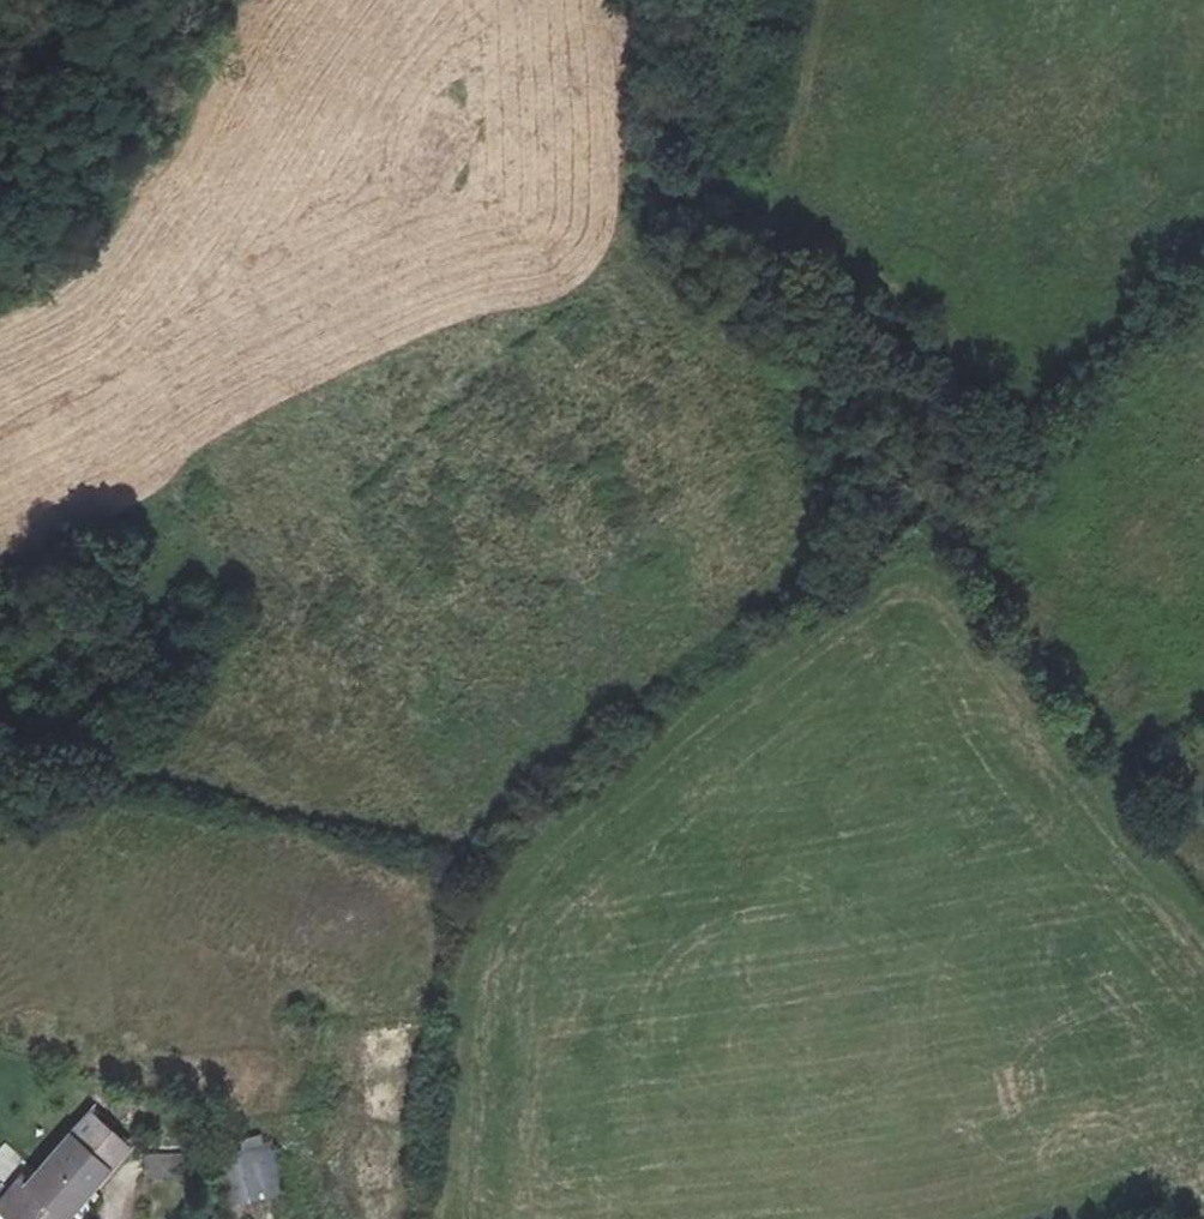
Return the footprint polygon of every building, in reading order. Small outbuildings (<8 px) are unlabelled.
[(78,1196),(91,1204),(122,1153),(78,1125),(23,1202),(17,1198),(0,1218),(62,1218),(78,1196)] [(274,1137),(222,1140),(227,1201),(279,1198),(274,1137)] [(24,1155),(3,1147),(0,1155),(0,1177),(14,1182),(24,1155)] [(143,1179),(184,1178),(184,1153),(143,1153),(143,1179)]
